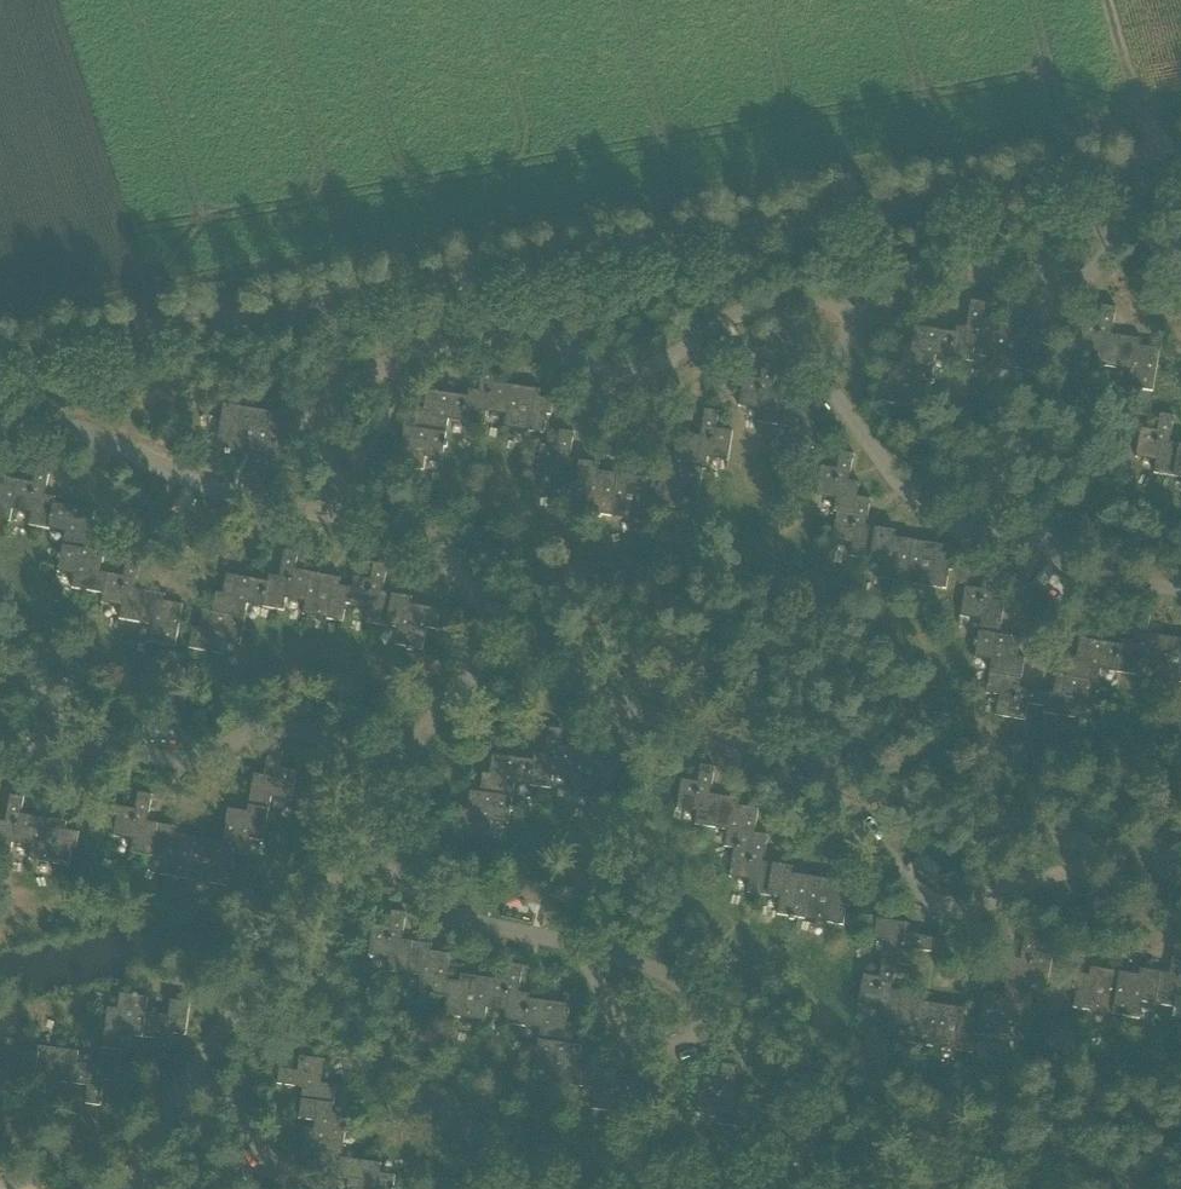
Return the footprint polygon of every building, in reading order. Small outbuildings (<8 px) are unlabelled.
[(974,347),(993,350),(997,324),(982,322),(984,305),(970,303),(966,330),(956,328),(955,334),(951,359),(972,363),(974,347)] [(1095,367),(1116,369),(1120,338),(1110,337),(1114,310),(1099,308),(1097,325),(1080,323),(1077,349),(1097,351),(1095,367)] [(997,324),(993,350),(991,367),(1031,373),(1033,354),(1037,354),(1040,339),(1025,336),(1026,329),(997,324)] [(904,347),(901,366),(932,371),(934,357),(951,359),(955,334),(914,328),(911,348),(904,347)] [(1140,341),(1120,338),(1116,369),(1130,371),(1128,389),(1138,391),(1138,392),(1143,393),(1143,391),(1153,393),(1159,350),(1139,347),(1140,341)] [(756,423),(776,426),(781,395),(771,393),(775,366),(761,364),(758,381),(742,378),(738,404),(758,407),(756,423)] [(487,409),(506,412),(510,386),(494,384),(497,367),(483,365),(479,392),(469,390),(468,396),(464,421),(485,424),(487,409)] [(931,381),(932,371),(901,366),(890,365),(887,384),(880,383),(877,404),(908,408),(911,393),(929,396),(930,386),(931,386),(932,381),(931,381)] [(510,386),(506,412),(504,429),(544,434),(546,416),(550,416),(552,400),(538,398),(539,390),(510,386)] [(417,409),(415,428),(447,433),(449,419),(464,421),(468,396),(427,391),(424,410),(417,409)] [(801,398),(781,395),(776,426),(790,428),(787,446),(798,448),(797,449),(802,450),(802,448),(812,450),(819,408),(800,405),(801,398)] [(253,466),(272,470),(281,414),(225,405),(217,450),(254,456),(253,466)] [(685,469),(703,472),(706,472),(708,457),(729,460),(732,434),(716,431),(718,414),(704,412),(700,439),(690,438),(688,451),(685,469)] [(1153,473),(1174,477),(1179,445),(1169,444),(1173,417),(1159,415),(1156,432),(1140,429),(1136,455),(1156,458),(1153,473)] [(443,460),(447,433),(415,428),(405,427),(402,446),(395,445),(392,466),(424,471),(427,456),(442,458),(442,460),(443,460)] [(573,494),(577,462),(569,461),(573,434),(558,432),(556,449),(539,447),(535,472),(555,475),(553,491),(573,494)] [(685,469),(688,451),(674,449),(670,476),(660,474),(658,490),(655,506),(676,509),(679,493),(699,496),(703,472),(685,469)] [(854,518),(857,499),(858,486),(848,485),(852,458),(838,456),(835,473),(819,470),(815,496),(835,499),(833,515),(836,515),(854,518)] [(600,517),(609,518),(616,475),(597,473),(598,466),(577,462),(573,494),(588,496),(585,514),(596,516),(595,517),(600,518),(600,517)] [(31,484),(16,481),(11,506),(30,510),(27,525),(48,529),(53,504),(54,498),(44,496),(49,469),(34,467),(31,484)] [(653,505),(655,506),(658,490),(644,488),(645,480),(616,475),(609,518),(650,524),(653,505)] [(11,506),(16,481),(0,478),(0,521),(8,523),(11,506)] [(870,501),(857,499),(854,518),(836,515),(833,539),(853,542),(851,558),(871,561),(876,530),(866,528),(870,501)] [(65,532),(62,546),(93,551),(97,532),(90,531),(93,511),(53,504),(48,529),(65,532)] [(908,585),(914,542),(894,539),(895,532),(876,530),(871,561),(885,563),(883,581),(893,582),(893,584),(898,585),(898,583),(908,585)] [(942,546),(914,542),(908,585),(947,590),(950,572),(953,572),(956,556),(941,554),(942,546)] [(103,594),(106,574),(101,573),(104,553),(93,551),(62,546),(60,556),(59,555),(58,560),(60,560),(58,571),(76,574),(73,589),(103,594)] [(286,596),(305,599),(310,572),(296,570),(299,553),(285,550),(280,577),(270,575),(268,582),(267,582),(262,608),(283,612),(286,596)] [(119,618),(140,622),(145,591),(135,589),(140,563),(126,560),(123,577),(106,574),(103,594),(102,599),(122,603),(119,618)] [(367,623),(388,627),(394,594),(384,593),(389,565),(374,563),(371,580),(355,577),(353,588),(352,588),(349,604),(370,608),(367,623)] [(349,604),(352,588),(340,586),(341,578),(310,572),(305,599),(303,616),(344,623),(347,604),(349,604)] [(216,595),(212,615),(244,620),(247,606),(262,608),(267,582),(227,574),(223,596),(216,595)] [(976,632),(997,635),(1002,605),(992,603),(996,576),(982,574),(979,591),(962,589),(958,614),(978,618),(976,632)] [(145,591),(140,622),(153,625),(150,643),(160,644),(160,646),(165,647),(165,645),(175,647),(183,605),(163,602),(165,595),(145,591)] [(425,628),(429,629),(432,608),(412,605),(413,598),(394,594),(388,627),(403,629),(400,648),(410,649),(410,651),(415,652),(415,650),(421,651),(425,628)] [(448,611),(432,608),(429,629),(444,631),(448,611)] [(243,630),(244,620),(212,615),(201,613),(198,633),(191,632),(187,653),(219,658),(222,643),(240,646),(242,635),(243,635),(244,630),(243,630)] [(1158,662),(1162,636),(1147,633),(1149,616),(1135,614),(1131,641),(1120,639),(1119,645),(1115,671),(1136,674),(1139,659),(1158,662)] [(997,635),(976,632),(974,642),(973,642),(972,647),(974,647),(972,657),(990,660),(988,674),(1019,679),(1022,660),(1016,659),(1019,639),(997,635)] [(1162,636),(1158,662),(1155,679),(1180,683),(1180,639),(1162,636)] [(1098,668),(1115,671),(1119,645),(1078,639),(1075,658),(1068,657),(1065,677),(1096,682),(1098,668)] [(1019,679),(988,674),(984,695),(1000,698),(997,718),(1022,722),(1025,705),(1041,708),(1043,694),(1018,689),(1019,679)] [(1094,692),(1096,682),(1065,677),(1054,675),(1050,695),(1043,694),(1041,708),(1040,715),(1071,720),(1074,704),(1092,707),(1094,697),(1095,697),(1096,692),(1094,692)] [(553,773),(572,776),(576,749),(561,747),(564,730),(549,728),(545,755),(535,754),(534,761),(530,786),(551,788),(553,773)] [(281,769),(284,752),(270,749),(265,778),(255,776),(249,808),(269,812),(272,795),(291,798),(291,801),(292,801),(297,772),(281,769)] [(619,763),(606,761),(607,753),(576,749),(572,776),(570,792),(611,798),(613,779),(617,780),(619,763)] [(483,773),(481,793),(513,797),(515,783),(530,786),(534,761),(493,755),(490,774),(483,773)] [(694,827),(713,830),(718,798),(709,797),(713,770),(699,768),(696,785),(679,782),(676,808),(696,811),(694,827)] [(513,797),(481,793),(471,791),(468,811),(461,810),(458,830),(489,835),(491,820),(509,823),(511,812),(512,813),(513,808),(512,808),(513,797)] [(153,857),(158,824),(148,823),(153,794),(138,792),(135,810),(118,807),(113,834),(134,837),(131,853),(153,857)] [(32,844),(36,818),(21,816),(24,798),(9,796),(4,823),(0,822),(0,855),(10,857),(13,841),(32,844)] [(753,835),(754,835),(758,811),(738,808),(739,801),(718,798),(713,830),(729,832),(726,850),(734,851),(734,850),(751,852),(753,835)] [(269,812),(249,808),(248,814),(228,811),(222,842),(221,852),(237,854),(248,856),(249,855),(246,854),(249,839),(264,842),(269,812)] [(36,818),(32,844),(29,862),(70,868),(74,849),(77,850),(80,834),(65,831),(66,823),(36,818)] [(185,881),(193,837),(178,835),(179,828),(158,824),(153,857),(165,859),(162,877),(173,879),(173,881),(177,882),(178,880),(185,881)] [(748,894),(768,897),(773,866),(764,864),(767,837),(754,835),(753,835),(751,852),(734,850),(734,851),(730,876),(750,879),(748,894)] [(221,852),(222,842),(193,837),(185,881),(227,888),(230,868),(234,869),(237,854),(221,852)] [(796,920),(805,921),(811,878),(792,876),(793,869),(773,866),(768,897),(783,899),(781,918),(791,919),(791,921),(796,921),(796,920)] [(841,883),(811,878),(805,921),(845,927),(848,908),(852,909),(854,893),(839,891),(841,883)] [(388,971),(408,974),(413,942),(403,941),(407,913),(392,912),(390,929),(373,926),(369,953),(390,955),(388,971)] [(885,943),(881,964),(896,966),(896,964),(913,966),(915,950),(933,953),(935,938),(908,933),(909,922),(876,917),(873,938),(885,940),(885,943)] [(1005,991),(1026,994),(1028,979),(1048,982),(1052,956),(1036,954),(1038,937),(1024,934),(1020,961),(1010,960),(1005,991)] [(445,997),(447,981),(451,954),(432,952),(433,945),(413,942),(408,974),(422,976),(420,994),(430,995),(430,997),(435,997),(435,996),(445,997)] [(1154,1005),(1175,1008),(1173,1017),(1180,1019),(1180,949),(1174,948),(1169,975),(1159,973),(1154,1005)] [(892,992),(896,966),(881,964),(879,980),(862,977),(859,1003),(879,1006),(877,1021),(896,1024),(901,993),(892,992)] [(491,980),(487,1005),(506,1008),(504,1023),(525,1026),(529,1001),(529,995),(519,994),(523,967),(509,965),(506,982),(491,980)] [(1112,1017),(1119,974),(1090,969),(1089,977),(1074,975),(1072,991),(1076,992),(1073,1010),(1112,1017)] [(1154,1005),(1159,973),(1139,970),(1138,977),(1119,974),(1112,1017),(1122,1018),(1122,1020),(1126,1020),(1127,1019),(1137,1021),(1140,1003),(1154,1005)] [(461,983),(447,981),(445,997),(447,998),(445,1016),(485,1022),(487,1005),(491,980),(462,975),(461,983)] [(1021,1024),(1026,994),(1005,991),(1004,997),(984,994),(980,1020),(978,1036),(988,1038),(988,1039),(993,1040),(993,1038),(1003,1040),(1006,1022),(1021,1024)] [(924,1047),(932,1048),(939,1006),(920,1003),(922,996),(901,993),(896,1024),(911,1027),(908,1045),(919,1046),(919,1048),(923,1049),(924,1047)] [(107,1009),(102,1048),(123,1051),(124,1041),(134,1042),(134,1037),(143,1038),(146,1013),(148,998),(137,997),(138,995),(133,994),(133,996),(119,994),(117,1010),(107,1009)] [(173,1034),(186,1036),(191,1004),(171,1001),(169,1016),(146,1013),(143,1038),(157,1040),(154,1057),(170,1060),(173,1034)] [(529,1001),(525,1026),(542,1029),(540,1043),(571,1047),(574,1027),(567,1026),(570,1007),(529,1001)] [(978,1036),(980,1020),(967,1018),(968,1010),(939,1006),(932,1048),(973,1055),(975,1036),(978,1036)] [(584,1087),(586,1069),(580,1068),(582,1049),(571,1047),(540,1043),(538,1053),(537,1052),(536,1057),(538,1057),(536,1068),(554,1070),(552,1085),(582,1090),(582,1086),(584,1087)] [(37,1055),(32,1088),(53,1091),(54,1081),(60,1082),(60,1084),(74,1086),(77,1061),(78,1053),(38,1048),(37,1055)] [(118,1082),(123,1051),(102,1048),(100,1064),(77,1061),(74,1086),(88,1088),(86,1106),(101,1108),(101,1106),(105,1080),(118,1082)] [(325,1061),(300,1057),(298,1072),(280,1069),(278,1084),(304,1088),(302,1101),(333,1106),(336,1088),(321,1085),(325,1061)] [(716,1124),(737,1128),(742,1096),(732,1095),(736,1067),(722,1065),(719,1082),(702,1080),(698,1106),(719,1109),(716,1124)] [(586,1069),(584,1087),(598,1089),(595,1112),(621,1116),(623,1099),(640,1102),(642,1087),(615,1084),(616,1073),(586,1069)] [(333,1106),(302,1101),(300,1119),(317,1122),(316,1130),(306,1129),(305,1139),(344,1145),(346,1135),(348,1135),(349,1130),(347,1130),(349,1117),(332,1114),(333,1106)] [(338,1185),(338,1180),(342,1160),(344,1145),(305,1139),(303,1157),(313,1158),(312,1165),(309,1165),(307,1180),(338,1185)] [(342,1160),(338,1180),(346,1181),(345,1188),(394,1188),(396,1179),(380,1177),(382,1166),(342,1160)] [(481,1186),(441,1180),(440,1188),(481,1188),(481,1186)]
